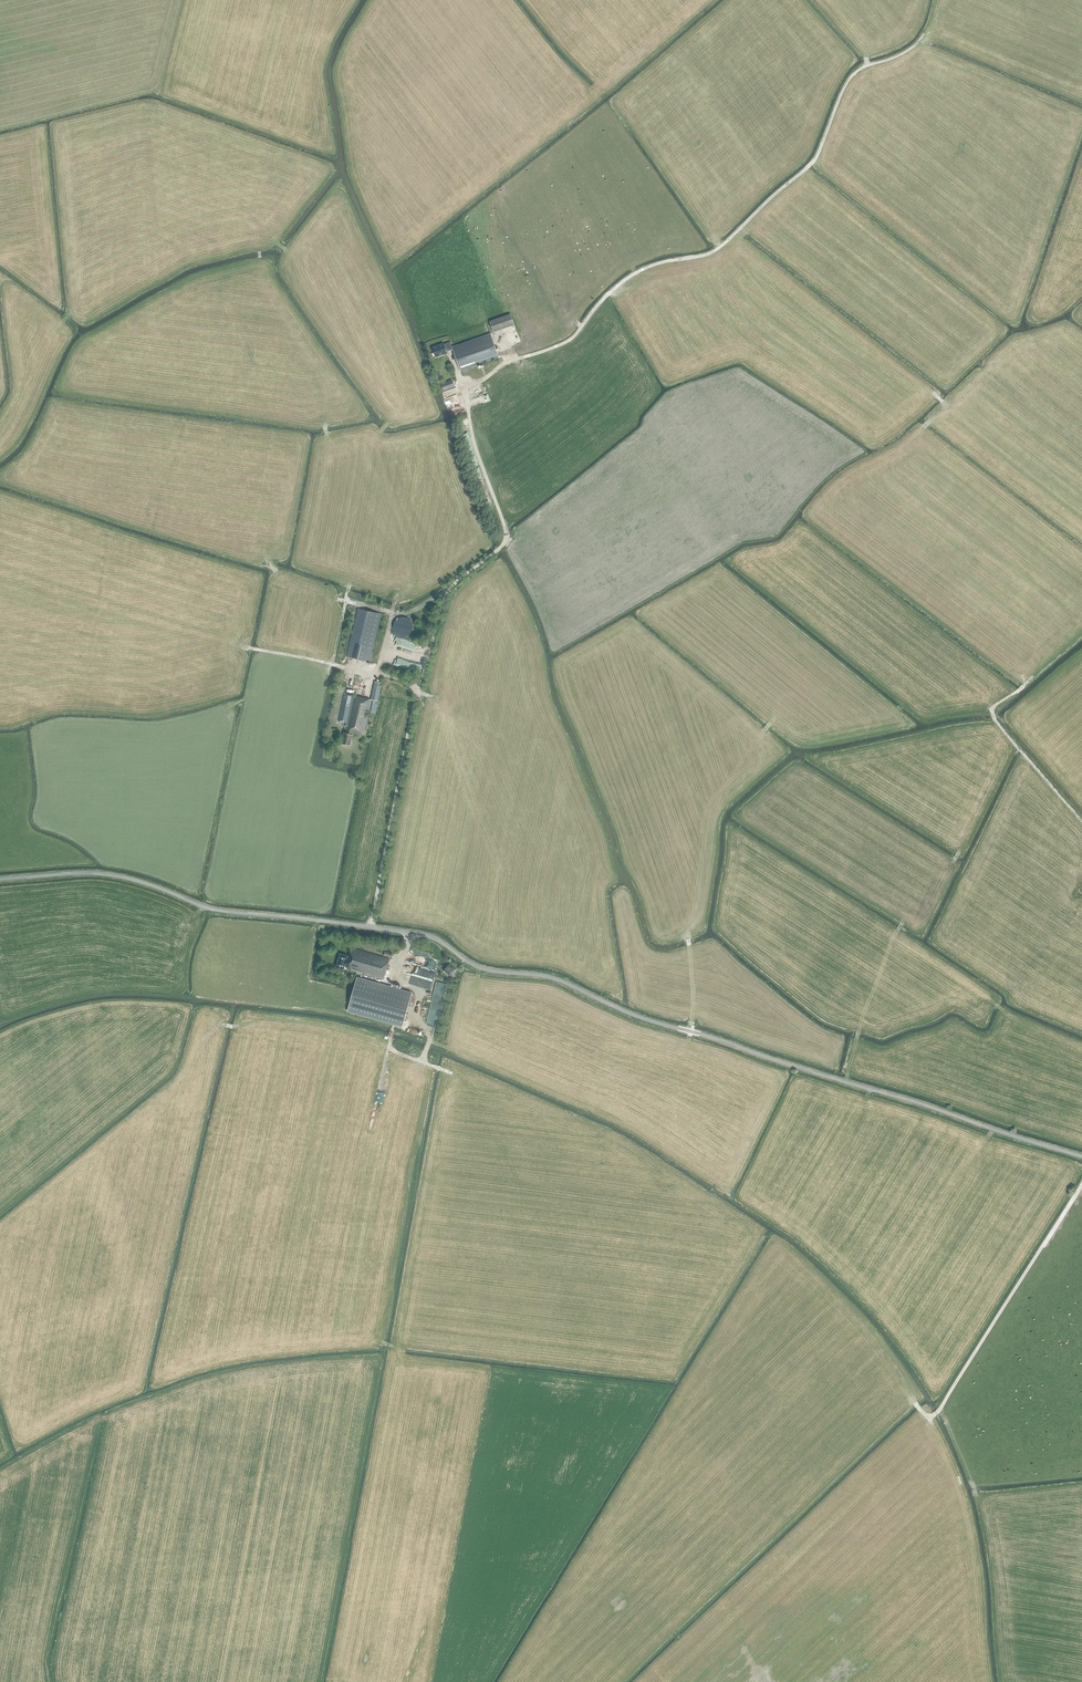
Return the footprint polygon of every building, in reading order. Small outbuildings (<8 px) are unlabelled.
[(510,314),(489,321),(493,332),(514,325),(510,314)] [(433,347),(436,357),(447,353),(446,352),(453,350),(460,371),(499,358),(490,334),(452,347),(450,342),(444,344),(443,344),(433,347)] [(444,397),(458,394),(457,389),(442,392),(444,397)] [(346,656),(369,662),(380,614),(358,609),(346,656)] [(399,616),(395,631),(409,635),(414,620),(399,616)] [(375,682),(371,699),(378,701),(382,683),(375,682)] [(370,710),(372,700),(344,694),(338,721),(346,723),(345,726),(348,727),(346,733),(344,733),(342,744),(350,745),(352,734),(351,734),(352,731),(364,734),(369,710),(370,710)] [(351,948),(348,959),(346,958),(347,955),(340,953),(336,967),(344,969),(345,965),(347,966),(347,969),(383,979),(389,959),(351,948)] [(412,952),(410,957),(423,960),(424,956),(412,952)] [(407,962),(405,971),(429,978),(432,969),(407,962)] [(451,976),(455,970),(448,965),(444,971),(451,976)] [(411,993),(357,978),(353,990),(354,990),(348,1011),(402,1026),(411,993)]
